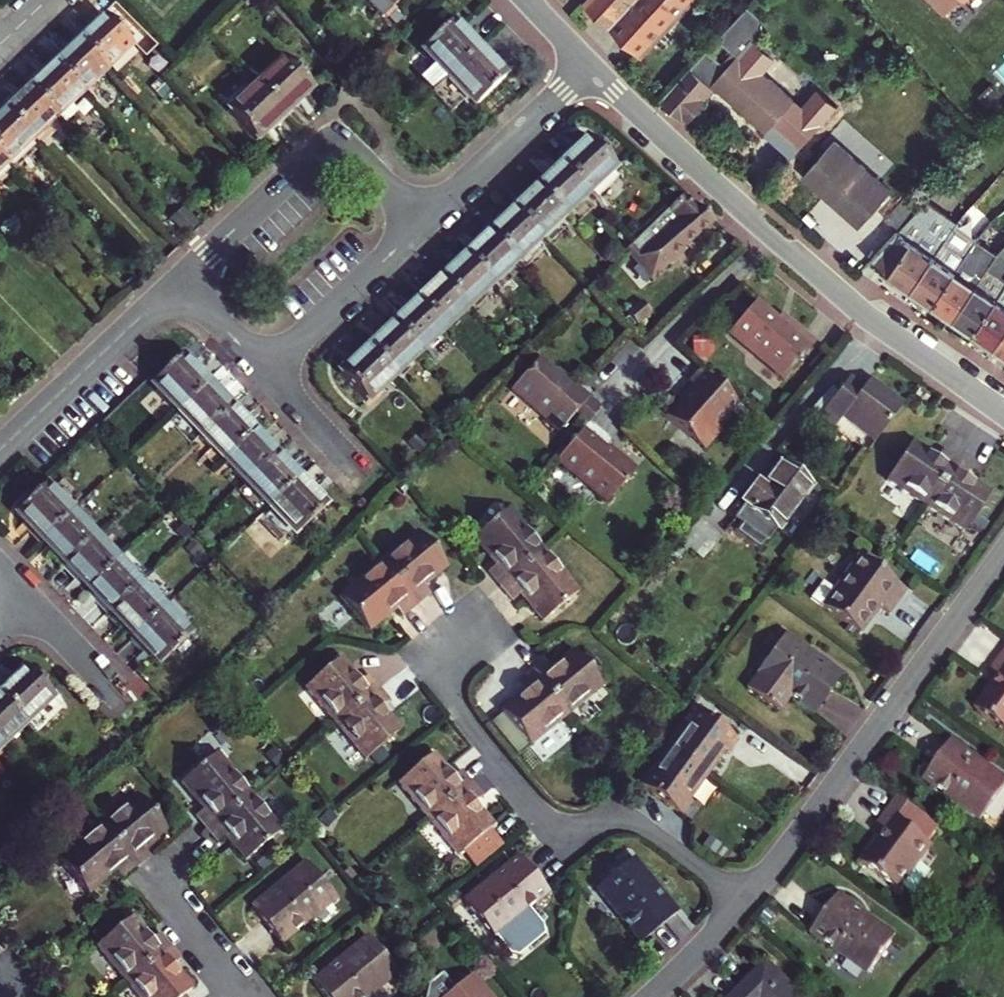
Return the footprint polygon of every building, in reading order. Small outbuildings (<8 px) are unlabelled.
[(380,20),(402,0),(361,0),(380,20)] [(586,1),(641,53),(691,0),(587,0),(586,1)] [(944,14),(957,0),(930,0),(944,14)] [(763,21),(746,7),(716,39),(729,51),(720,62),(706,50),(658,101),(683,124),(704,100),(699,96),(712,81),(768,129),(772,124),(790,103),(793,99),(761,71),(774,56),(772,54),(773,48),(764,41),(759,42),(756,39),(763,31),(761,23),(763,21)] [(102,17),(76,41),(105,71),(130,48),(102,17)] [(419,50),(434,66),(418,81),(430,94),(446,79),(476,51),(449,22),(419,50)] [(80,95),(105,71),(76,41),(52,65),(80,95)] [(503,80),(476,51),(446,79),(473,108),(503,80)] [(253,85),(281,115),(310,89),(282,58),(253,85)] [(80,95),(52,65),(27,88),(55,118),(80,95)] [(281,115),(253,85),(225,111),(253,142),(281,115)] [(998,92),(992,87),(982,97),(987,102),(998,92)] [(55,118),(27,88),(2,112),(30,141),(55,118)] [(798,148),(817,127),(790,103),(772,124),(798,148)] [(2,112),(0,114),(0,159),(6,165),(30,141),(2,112)] [(585,138),(558,164),(587,195),(614,169),(585,138)] [(891,189),(835,140),(804,175),(859,224),(891,189)] [(562,217),(587,195),(558,164),(534,187),(562,217)] [(562,217),(534,187),(509,210),(538,241),(545,249),(569,225),(562,217)] [(665,275),(663,274),(661,271),(682,251),(711,223),(704,218),(681,196),(632,242),(621,254),(653,287),(665,275)] [(898,229),(917,209),(904,198),(885,217),(898,229)] [(913,288),(957,224),(927,199),(923,203),(917,209),(898,229),(870,258),(913,288)] [(538,241),(509,210),(486,233),(514,263),(538,241)] [(934,303),(977,238),(957,224),(913,288),(934,303)] [(486,233),(461,256),(490,287),(514,263),(486,233)] [(998,252),(977,238),(934,303),(954,317),(998,252)] [(1003,287),(1003,278),(1000,275),(1003,269),(1003,244),(998,252),(954,317),(974,332),(1003,287)] [(685,255),(682,251),(661,271),(663,274),(685,255)] [(461,256),(437,278),(466,309),(490,287),(461,256)] [(466,309),(437,278),(413,301),(442,331),(466,309)] [(974,332),(995,346),(1003,333),(1003,287),(974,332)] [(779,317),(759,300),(732,331),(786,378),(817,342),(791,319),(786,324),(779,317)] [(442,331),(413,301),(389,324),(417,354),(442,331)] [(783,312),(779,317),(786,324),(791,319),(783,312)] [(417,354),(389,324),(364,348),(393,378),(417,354)] [(995,346),(1003,352),(1003,333),(995,346)] [(393,378),(364,348),(336,374),(364,404),(393,378)] [(207,385),(180,356),(151,383),(177,412),(207,385)] [(571,420),(589,400),(564,379),(562,382),(538,361),(505,398),(553,439),(571,420)] [(738,403),(700,370),(689,383),(694,387),(668,416),(705,450),(722,431),(717,426),(738,403)] [(849,378),(836,394),(850,405),(863,389),(849,378)] [(872,444),(900,407),(867,382),(863,389),(850,405),(836,394),(818,418),(832,429),(839,419),(872,444)] [(189,446),(200,436),(229,408),(207,385),(177,412),(167,422),(189,446)] [(589,400),(571,420),(582,430),(587,424),(600,409),(589,400)] [(200,436),(223,460),(252,433),(229,408),(200,436)] [(582,430),(557,460),(607,502),(634,470),(608,447),(609,444),(610,441),(609,438),(608,435),(593,424),(590,423),(587,424),(582,430)] [(223,460),(246,485),(275,457),(252,433),(223,460)] [(886,481),(925,507),(955,462),(940,452),(935,460),(910,444),(886,481)] [(246,485),(268,509),(297,481),(275,457),(246,485)] [(988,496),(963,479),(968,470),(955,462),(925,507),(964,532),(988,496)] [(811,487),(780,463),(762,487),(756,482),(741,504),(743,505),(733,519),(740,524),(742,526),(737,533),(758,549),(763,542),(765,543),(766,544),(776,530),(777,530),(811,487)] [(324,510),(297,481),(268,509),(295,537),(324,510)] [(15,512),(41,540),(71,512),(44,484),(15,512)] [(473,539),(495,566),(488,573),(500,588),(544,553),(509,510),(473,539)] [(41,540),(64,564),(93,536),(71,512),(41,540)] [(742,526),(740,524),(731,537),(755,555),(765,543),(763,542),(758,549),(737,533),(742,526)] [(418,533),(382,562),(415,604),(429,594),(423,587),(446,568),(418,533)] [(87,589),(116,561),(93,536),(64,564),(87,589)] [(688,549),(678,541),(671,550),(680,558),(688,549)] [(577,594),(544,553),(500,588),(512,603),(520,596),(542,623),(577,594)] [(823,608),(859,634),(878,608),(888,615),(905,591),(860,558),(834,592),(823,583),(811,600),(823,608)] [(116,561),(87,589),(109,613),(139,585),(116,561)] [(382,562),(339,597),(367,632),(395,609),(401,617),(415,604),(382,562)] [(132,637),(161,609),(139,585),(109,613),(132,637)] [(161,609),(132,637),(159,665),(188,638),(161,609)] [(744,688),(754,695),(774,710),(786,694),(813,714),(840,677),(783,635),(756,672),(744,688)] [(530,674),(565,717),(601,687),(573,652),(549,671),(543,664),(530,674)] [(988,674),(996,680),(974,710),(1003,731),(1003,652),(988,674)] [(305,688),(334,723),(378,687),(368,675),(360,681),(341,658),(305,688)] [(0,691),(0,701),(23,725),(33,736),(61,709),(23,669),(0,691)] [(523,693),(501,711),(503,713),(529,746),(565,717),(530,674),(517,685),(523,693)] [(399,730),(381,708),(389,701),(378,687),(334,723),(364,759),(399,730)] [(23,725),(0,701),(0,747),(23,725)] [(696,710),(669,748),(706,775),(723,751),(727,753),(736,740),(696,710)] [(515,758),(529,746),(503,713),(489,725),(515,758)] [(950,742),(923,779),(979,821),(1003,788),(1003,782),(950,742)] [(706,775),(669,748),(641,786),(681,815),(691,802),(688,800),(706,775)] [(252,796),(217,753),(182,781),(204,809),(196,815),(209,831),(252,796)] [(399,783),(429,820),(473,785),(462,771),(454,778),(434,754),(399,783)] [(473,785),(429,820),(457,854),(461,852),(474,868),(503,844),(490,828),(493,825),(475,803),(483,797),(473,785)] [(139,796),(102,825),(136,868),(150,858),(144,850),(167,831),(139,796)] [(252,796),(209,831),(218,843),(226,836),(245,859),(280,831),(252,796)] [(938,828),(897,798),(874,828),(883,834),(861,864),(898,891),(931,847),(927,843),(938,828)] [(102,825),(60,859),(88,895),(115,873),(121,880),(124,878),(136,868),(102,825)] [(519,858),(465,902),(493,937),(494,936),(509,954),(516,957),(543,935),(540,927),(527,910),(547,893),(519,858)] [(632,859),(596,888),(640,942),(675,913),(632,859)] [(306,862),(251,907),(280,943),(335,898),(306,862)] [(894,938),(838,896),(811,933),(867,974),(894,938)] [(678,911),(641,945),(656,960),(692,927),(678,911)] [(97,945),(127,982),(170,947),(159,933),(151,940),(131,916),(97,945)] [(312,982),(324,996),(367,996),(397,973),(368,937),(312,982)] [(127,982),(139,996),(187,996),(185,995),(192,989),(172,965),(180,959),(170,947),(127,982)] [(733,996),(797,996),(765,965),(733,996)] [(472,974),(454,989),(441,973),(428,984),(425,996),(490,996),(472,974)]
